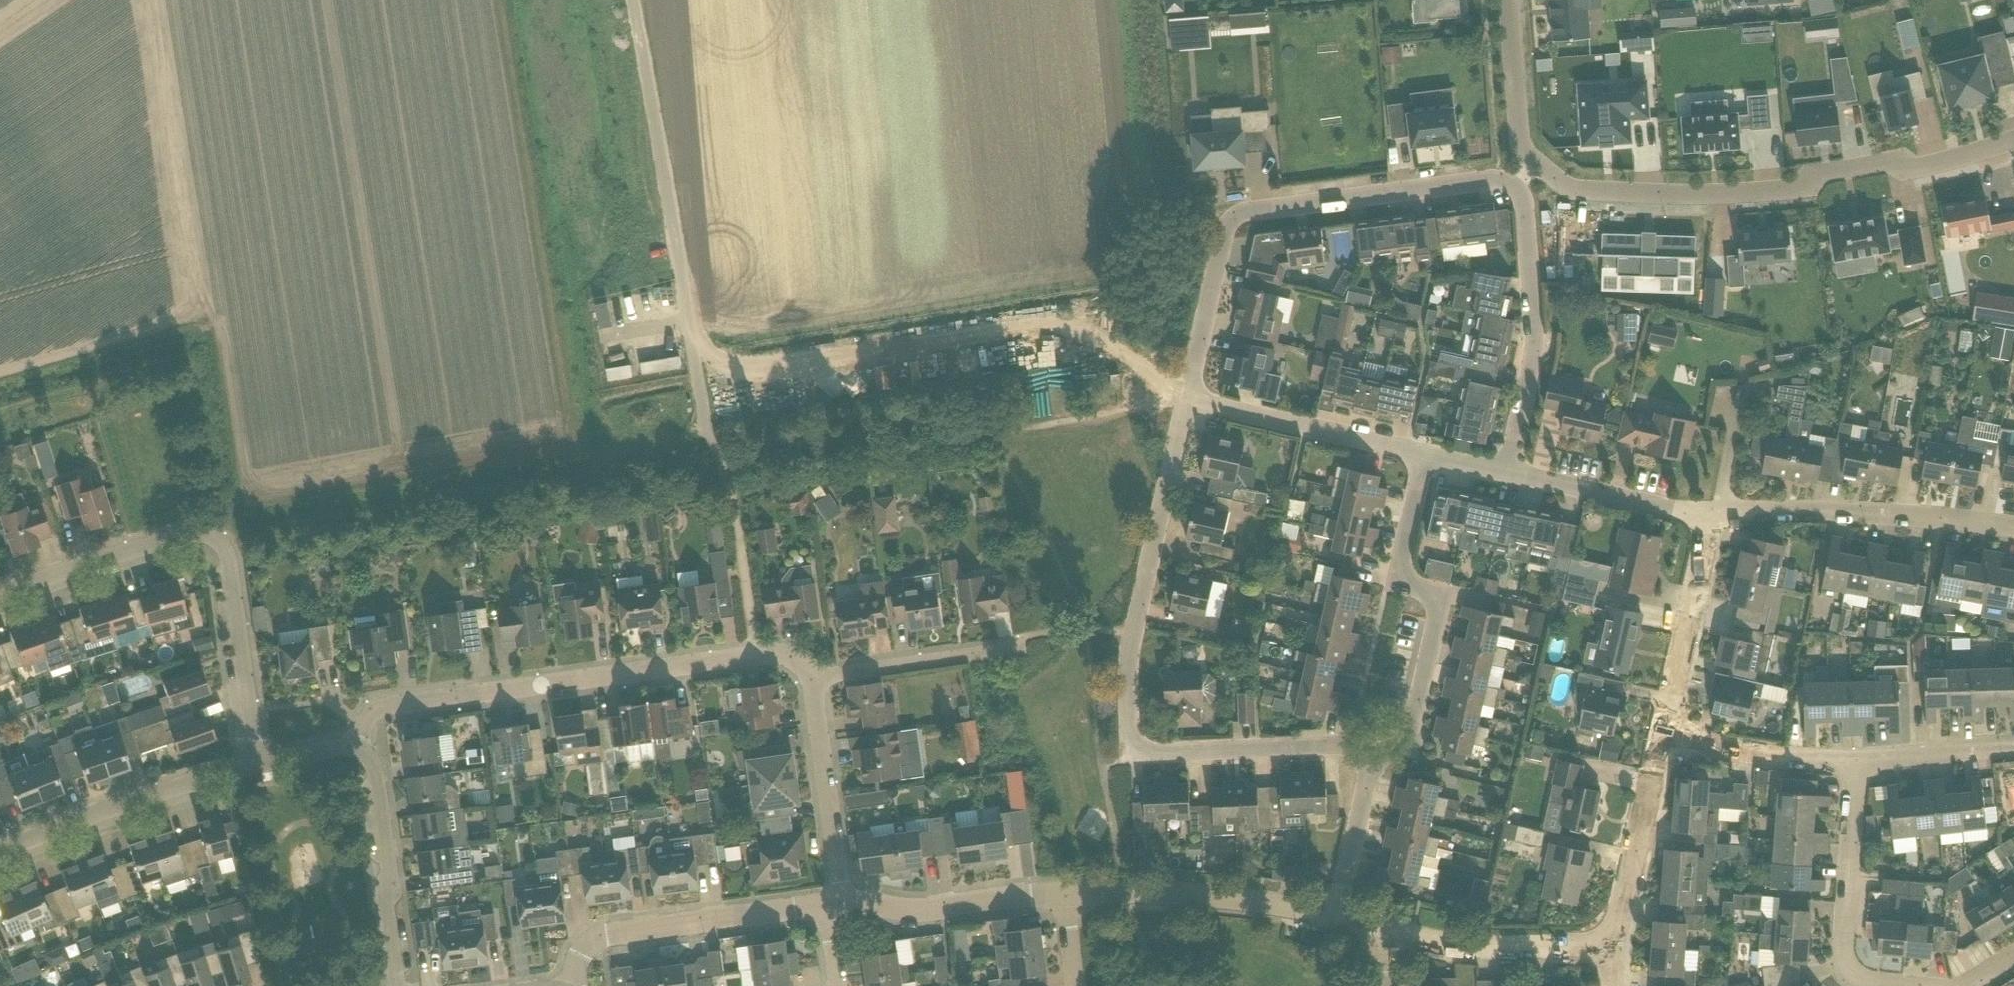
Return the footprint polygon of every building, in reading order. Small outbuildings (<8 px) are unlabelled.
[(1164,12),(1185,11),(1184,0),(1163,0),(1164,12)] [(1416,24),(1438,23),(1438,19),(1461,17),(1460,0),(1414,0),(1416,24)] [(1555,41),(1593,39),(1591,9),(1604,8),(1603,0),(1552,0),(1555,41)] [(1231,12),(1232,34),(1268,32),(1267,10),(1231,12)] [(2013,16),(2003,19),(2007,35),(2013,34),(2013,18),(2013,16)] [(1198,17),(1169,20),(1170,39),(1200,37),(1198,17)] [(1840,36),(1838,18),(1826,20),(1828,38),(1840,36)] [(1899,19),(1902,47),(1917,45),(1914,18),(1899,19)] [(1772,25),(1760,25),(1761,42),(1774,42),(1772,25)] [(1938,61),(1951,111),(1967,107),(1967,109),(1979,106),(1978,104),(1995,100),(1992,88),(2013,83),(2013,71),(2004,31),(1978,37),(1981,50),(1938,61)] [(1652,33),(1621,35),(1622,50),(1653,49),(1652,33)] [(1837,102),(1858,100),(1847,57),(1831,59),(1836,95),(1837,102)] [(1920,72),(1893,78),(1896,92),(1880,96),(1889,131),(1919,123),(1914,102),(1927,99),(1920,72)] [(1649,117),(1647,80),(1626,82),(1626,94),(1604,95),(1603,83),(1590,84),(1579,97),(1582,145),(1601,144),(1601,146),(1603,146),(1603,144),(1611,143),(1611,145),(1613,145),(1613,143),(1632,142),(1630,119),(1649,117)] [(1836,95),(1795,100),(1799,145),(1820,143),(1820,144),(1830,143),(1830,142),(1842,140),(1837,102),(1836,95)] [(1771,128),(1769,96),(1749,97),(1750,115),(1738,116),(1738,113),(1710,115),(1709,102),(1691,103),(1692,117),(1682,117),(1685,152),(1741,148),(1739,128),(1751,127),(1751,129),(1771,128)] [(1431,145),(1440,144),(1441,143),(1458,141),(1459,141),(1459,140),(1458,140),(1458,137),(1462,136),(1460,122),(1456,123),(1454,109),(1455,109),(1454,107),(1453,108),(1415,113),(1414,104),(1414,103),(1413,103),(1390,106),(1389,106),(1389,107),(1393,136),(1393,137),(1394,137),(1410,135),(1411,135),(1412,146),(1412,147),(1413,147),(1431,144),(1431,145)] [(1213,133),(1193,135),(1196,169),(1246,165),(1243,132),(1265,131),(1265,132),(1266,132),(1266,130),(1271,130),(1270,110),(1243,112),(1242,106),(1211,109),(1212,114),(1210,114),(1210,115),(1212,115),(1213,133)] [(1959,204),(1959,202),(1940,206),(1946,237),(1989,228),(1990,233),(2013,228),(2013,212),(1990,217),(1986,198),(1959,204)] [(1486,247),(1499,245),(1494,210),(1483,211),(1482,205),(1459,208),(1464,244),(1485,241),(1486,247)] [(1543,208),(1545,277),(1582,276),(1580,207),(1543,208)] [(1437,217),(1426,219),(1430,254),(1443,253),(1442,247),(1464,244),(1459,208),(1436,211),(1437,217)] [(1414,215),(1391,218),(1395,253),(1417,251),(1418,261),(1431,259),(1430,254),(1426,219),(1415,220),(1414,215)] [(1369,226),(1359,228),(1357,228),(1362,263),(1374,262),(1374,256),(1395,253),(1391,218),(1368,221),(1369,226)] [(1834,262),(1889,254),(1889,251),(1901,249),(1904,269),(1925,266),(1920,231),(1899,234),(1899,237),(1887,239),(1885,220),(1830,227),(1834,262)] [(1328,242),(1323,241),(1321,227),(1285,232),(1289,255),(1275,257),(1273,267),(1249,261),(1246,275),(1282,283),(1285,268),(1326,262),(1325,252),(1328,250),(1328,242)] [(1725,257),(1727,289),(1743,288),(1741,266),(1789,262),(1787,232),(1735,236),(1736,256),(1725,257)] [(1602,254),(1599,254),(1599,255),(1604,256),(1604,268),(1618,268),(1618,275),(1638,276),(1637,280),(1659,281),(1659,276),(1678,277),(1679,258),(1698,258),(1698,257),(1695,257),(1696,236),(1654,235),(1654,237),(1644,237),(1645,235),(1603,233),(1602,254)] [(2008,247),(1946,254),(1949,279),(2011,272),(2008,247)] [(1506,295),(1509,284),(1474,276),(1471,288),(1458,285),(1453,306),(1471,310),(1471,312),(1480,314),(1480,313),(1507,319),(1507,318),(1512,296),(1506,295)] [(1705,315),(1722,316),(1724,280),(1708,279),(1705,315)] [(1934,297),(1943,295),(1940,282),(1931,284),(1934,297)] [(1350,283),(1346,301),(1370,306),(1374,288),(1350,283)] [(1275,312),(1278,296),(1243,288),(1237,318),(1243,319),(1239,333),(1277,342),(1283,314),(1275,312)] [(1991,295),(1988,319),(2013,324),(2013,299),(1991,295)] [(1338,325),(1351,328),(1356,306),(1346,304),(1343,303),(1338,325)] [(1406,314),(1416,316),(1418,306),(1408,304),(1406,314)] [(1925,315),(1921,306),(1909,312),(1913,321),(1925,315)] [(1434,326),(1438,311),(1427,308),(1424,324),(1434,326)] [(1480,313),(1480,314),(1475,336),(1509,344),(1515,320),(1507,318),(1507,319),(1480,313)] [(1619,315),(1618,339),(1638,339),(1639,315),(1619,315)] [(1653,323),(1649,343),(1661,345),(1665,326),(1653,323)] [(2011,359),(2013,344),(2013,328),(1996,324),(1990,354),(2011,359)] [(1379,335),(1394,338),(1396,328),(1381,325),(1379,335)] [(1962,329),(1960,348),(1973,350),(1975,330),(1962,329)] [(1457,366),(1497,375),(1499,364),(1505,365),(1509,344),(1475,336),(1471,356),(1441,350),(1439,362),(1455,366),(1457,367),(1457,366)] [(1275,350),(1237,341),(1235,354),(1229,353),(1222,381),(1257,389),(1258,389),(1259,389),(1260,389),(1263,396),(1271,397),(1278,393),(1280,385),(1276,379),(1267,377),(1267,376),(1269,376),(1275,350)] [(1890,362),(1892,346),(1872,344),(1870,359),(1890,362)] [(1332,402),(1354,407),(1355,408),(1362,376),(1363,376),(1364,372),(1341,367),(1345,352),(1332,349),(1331,353),(1325,382),(1322,394),(1333,397),(1332,402)] [(1325,382),(1331,353),(1318,350),(1311,379),(1325,382)] [(1669,360),(1665,377),(1697,385),(1701,368),(1669,360)] [(1387,365),(1383,381),(1384,381),(1377,413),(1399,418),(1401,412),(1412,415),(1420,379),(1407,376),(1409,369),(1407,367),(1391,363),(1387,365)] [(1464,380),(1459,402),(1495,410),(1500,388),(1494,386),(1497,375),(1457,366),(1457,367),(1455,378),(1464,380)] [(1111,375),(1112,387),(1121,386),(1120,374),(1111,375)] [(1584,383),(1548,375),(1542,405),(1566,411),(1562,432),(1598,440),(1606,406),(1580,400),(1584,383)] [(1355,408),(1354,407),(1353,411),(1376,417),(1377,413),(1384,381),(1383,381),(1363,376),(1362,376),(1355,408)] [(1804,404),(1805,397),(1807,386),(1780,385),(1777,399),(1804,404)] [(1424,394),(1420,410),(1436,414),(1440,397),(1424,394)] [(1449,422),(1446,435),(1481,443),(1484,431),(1490,433),(1495,410),(1459,402),(1455,423),(1449,422)] [(1616,407),(1609,411),(1608,419),(1621,422),(1623,408),(1616,407)] [(1648,451),(1659,454),(1679,459),(1682,447),(1689,442),(1694,423),(1657,414),(1655,420),(1626,413),(1620,439),(1649,445),(1648,451)] [(1959,434),(1950,482),(1977,487),(1982,462),(1993,465),(1997,443),(1974,438),(1977,419),(1963,416),(1959,434)] [(1871,479),(1880,431),(1868,429),(1865,443),(1849,440),(1852,424),(1841,422),(1837,439),(1833,458),(1845,461),(1842,474),(1871,479)] [(1426,434),(1428,425),(1418,423),(1416,433),(1426,434)] [(2013,482),(2013,445),(2009,444),(2012,430),(2000,428),(1997,443),(1993,465),(2004,467),(2002,479),(2013,482)] [(1922,477),(1950,482),(1959,434),(1947,431),(1946,441),(1945,446),(1930,443),(1932,433),(1920,430),(1915,457),(1925,460),(1922,477)] [(1891,433),(1880,431),(1871,479),(1897,484),(1904,451),(1888,448),(1891,433)] [(1210,435),(1201,474),(1237,482),(1245,443),(1210,435)] [(1763,471),(1791,477),(1799,437),(1787,435),(1786,440),(1756,435),(1752,456),(1765,458),(1763,471)] [(1810,439),(1799,437),(1791,477),(1818,482),(1823,456),(1833,458),(1837,439),(1827,437),(1825,447),(1809,444),(1810,439)] [(1559,455),(1559,438),(1540,439),(1541,456),(1559,455)] [(14,446),(16,453),(25,458),(31,455),(27,442),(14,446)] [(1350,466),(1369,471),(1372,456),(1354,452),(1350,466)] [(53,464),(41,467),(45,479),(57,475),(53,464)] [(1348,480),(1336,477),(1334,486),(1386,498),(1388,489),(1378,486),(1380,476),(1351,469),(1348,480)] [(89,490),(84,477),(55,487),(66,519),(81,513),(86,530),(113,521),(102,486),(89,490)] [(818,501),(827,495),(821,486),(812,492),(818,501)] [(1384,508),(1386,498),(1334,486),(1332,496),(1344,498),(1342,509),(1371,516),(1373,506),(1384,508)] [(1443,525),(1464,530),(1472,495),(1450,490),(1448,496),(1437,493),(1427,538),(1440,541),(1443,525)] [(1495,501),(1472,495),(1464,530),(1480,534),(1478,545),(1495,549),(1504,509),(1494,506),(1495,501)] [(995,510),(994,496),(979,498),(981,511),(995,510)] [(875,499),(876,511),(878,526),(899,524),(899,517),(896,497),(875,499)] [(0,517),(5,529),(2,530),(6,543),(9,542),(13,554),(39,545),(38,541),(50,536),(39,505),(27,509),(27,508),(11,513),(6,498),(0,500),(0,517)] [(1195,503),(1187,538),(1222,547),(1230,511),(1195,503)] [(1539,511),(1517,506),(1516,511),(1504,509),(1495,549),(1508,552),(1510,541),(1531,546),(1539,511)] [(1369,526),(1371,516),(1342,509),(1339,519),(1326,516),(1324,527),(1377,539),(1379,529),(1369,526)] [(658,515),(642,511),(638,527),(654,531),(658,515)] [(1562,516),(1539,511),(1531,546),(1552,551),(1551,556),(1563,559),(1572,561),(1580,526),(1561,522),(1562,516)] [(1314,514),(1311,524),(1324,527),(1326,516),(1314,514)] [(581,520),(578,536),(597,539),(600,523),(581,520)] [(1375,548),(1377,539),(1324,527),(1311,524),(1309,533),(1335,539),(1332,550),(1362,556),(1364,546),(1375,548)] [(713,526),(715,547),(725,546),(723,525),(713,526)] [(542,539),(540,527),(528,529),(529,535),(535,540),(542,539)] [(774,528),(758,530),(761,553),(777,551),(774,528)] [(1659,538),(1622,529),(1616,555),(1619,556),(1612,586),(1651,594),(1655,574),(1651,573),(1659,538)] [(1842,538),(1832,536),(1822,587),(1846,592),(1853,555),(1840,552),(1842,538)] [(1737,577),(1768,584),(1783,588),(1787,567),(1780,566),(1785,547),(1754,540),(1750,553),(1743,552),(1737,577)] [(1866,557),(1853,555),(1846,592),(1869,596),(1878,544),(1869,542),(1866,557)] [(1929,602),(1936,604),(1938,593),(1961,598),(1968,562),(1955,559),(1957,544),(1947,543),(1940,580),(1933,579),(1929,602)] [(1878,544),(1869,596),(1892,600),(1899,563),(1885,561),(1888,546),(1878,544)] [(1226,546),(1223,558),(1234,561),(1236,549),(1226,546)] [(728,570),(726,550),(712,552),(714,572),(728,570)] [(1981,564),(1968,562),(1961,598),(1984,602),(1994,551),(1984,550),(1981,564)] [(1912,566),(1899,563),(1892,600),(1915,605),(1925,553),(1915,551),(1912,566)] [(1984,602),(2007,607),(2013,571),(2013,570),(2000,568),(2003,553),(1994,551),(1984,602)] [(1563,559),(1551,556),(1549,567),(1548,568),(1556,570),(1560,571),(1563,559)] [(944,559),(945,579),(958,579),(956,558),(944,559)] [(1455,562),(1441,558),(1437,577),(1451,580),(1455,562)] [(1553,582),(1567,586),(1570,573),(1560,571),(1556,570),(1553,582)] [(1214,581),(1179,573),(1171,608),(1198,615),(1196,627),(1217,631),(1220,619),(1206,616),(1214,581)] [(1570,573),(1567,586),(1598,594),(1601,580),(1570,573)] [(1360,592),(1362,581),(1333,574),(1331,585),(1307,580),(1305,589),(1316,591),(1315,592),(1368,604),(1370,594),(1360,592)] [(642,629),(665,625),(660,585),(644,588),(643,575),(618,578),(619,591),(624,627),(641,624),(642,629)] [(1475,590),(1486,592),(1489,578),(1478,576),(1475,590)] [(153,587),(154,589),(151,590),(152,596),(141,599),(140,598),(139,598),(147,624),(150,635),(151,635),(151,636),(176,630),(173,617),(186,614),(181,596),(186,595),(182,580),(183,579),(183,577),(152,585),(153,587)] [(988,613),(1009,610),(1005,584),(984,587),(983,577),(959,580),(965,622),(989,619),(988,613)] [(1764,603),(1768,584),(1737,577),(1731,602),(1739,604),(1736,618),(1737,618),(1735,625),(1758,631),(1760,624),(1767,625),(1771,605),(1764,603)] [(729,578),(715,580),(716,582),(701,584),(680,587),(685,623),(721,618),(718,597),(732,595),(729,578)] [(911,630),(920,629),(942,625),(937,590),(923,592),(921,578),(904,580),(906,588),(893,590),(898,622),(910,620),(911,630)] [(1486,592),(1497,595),(1500,581),(1489,578),(1486,592)] [(820,618),(815,582),(793,585),(793,586),(765,590),(769,616),(796,612),(798,621),(820,618)] [(560,601),(563,623),(566,623),(568,639),(594,635),(593,622),(606,620),(601,586),(576,590),(577,599),(560,601)] [(1595,607),(1598,594),(1567,586),(1564,600),(1595,607)] [(1366,613),(1368,604),(1315,592),(1313,602),(1326,605),(1324,615),(1353,622),(1355,611),(1366,613)] [(102,601),(112,635),(117,648),(135,643),(138,637),(135,628),(147,624),(139,598),(138,598),(139,600),(127,603),(125,596),(126,595),(125,593),(102,601)] [(838,603),(844,640),(877,635),(876,629),(890,626),(885,596),(838,603)] [(463,600),(439,603),(435,605),(432,608),(430,611),(430,614),(429,615),(434,650),(449,648),(449,650),(450,651),(450,652),(451,653),(453,654),(454,654),(455,654),(483,650),(477,609),(465,611),(463,600)] [(112,635),(102,601),(79,608),(79,610),(80,610),(82,617),(70,621),(78,645),(112,635)] [(518,646),(547,642),(542,603),(513,607),(513,608),(500,610),(504,642),(517,640),(518,646)] [(1472,618),(1469,628),(1499,635),(1501,625),(1513,628),(1516,618),(1463,606),(1461,616),(1472,618)] [(1602,667),(1627,672),(1633,643),(1635,644),(1642,614),(1609,606),(1600,647),(1606,648),(1602,667)] [(252,609),(253,621),(265,619),(263,607),(252,609)] [(1856,637),(1858,627),(1849,626),(1852,610),(1843,608),(1838,633),(1856,637)] [(351,631),(354,648),(366,646),(369,667),(397,663),(395,650),(409,648),(404,611),(378,615),(380,627),(351,631)] [(1353,622),(1324,615),(1321,625),(1309,623),(1307,632),(1359,644),(1361,634),(1351,631),(1353,622)] [(55,616),(33,624),(44,658),(78,645),(70,621),(58,626),(55,618),(56,618),(55,616)] [(33,624),(10,632),(10,634),(11,634),(14,641),(2,646),(10,669),(44,658),(33,624)] [(315,662),(334,659),(329,625),(309,628),(310,633),(303,642),(280,645),(283,665),(277,673),(292,684),(298,676),(317,673),(315,662)] [(1732,665),(1758,671),(1765,673),(1774,635),(1758,631),(1735,625),(1732,639),(1723,637),(1718,662),(1732,665)] [(1886,634),(1895,636),(1896,627),(1888,626),(1886,634)] [(1506,658),(1508,649),(1496,646),(1499,635),(1469,628),(1467,639),(1456,636),(1454,646),(1506,658)] [(1357,653),(1359,644),(1307,632),(1305,641),(1317,644),(1315,654),(1345,661),(1347,651),(1357,653)] [(195,650),(211,647),(209,635),(193,638),(195,650)] [(1970,638),(1961,638),(1961,648),(1970,648),(1970,638)] [(14,679),(10,669),(2,646),(0,647),(0,684),(14,679)] [(1462,658),(1460,668),(1490,675),(1492,666),(1504,668),(1506,658),(1454,646),(1452,656),(1462,658)] [(1345,661),(1315,654),(1297,650),(1294,660),(1307,663),(1304,674),(1334,680),(1336,669),(1347,672),(1348,662),(1345,661)] [(1756,681),(1758,671),(1732,665),(1729,676),(1756,681)] [(1830,720),(1828,683),(1828,666),(1816,666),(1817,683),(1804,683),(1806,735),(1816,735),(1816,720),(1830,720)] [(1995,668),(1996,705),(2010,705),(2010,720),(2013,719),(2013,667),(1995,668)] [(1447,676),(1445,686),(1497,698),(1500,688),(1487,686),(1490,675),(1460,668),(1458,679),(1447,676)] [(1996,705),(1995,668),(1971,669),(1973,721),(1983,720),(1983,705),(1996,705)] [(1950,706),(1948,669),(1924,670),(1926,722),(1937,722),(1936,707),(1950,706)] [(1973,721),(1971,669),(1948,669),(1950,706),(1963,706),(1963,721),(1973,721)] [(183,713),(192,710),(189,699),(209,692),(202,670),(163,684),(167,695),(159,699),(166,719),(183,713)] [(1624,711),(1627,697),(1601,691),(1605,677),(1579,671),(1573,699),(1577,713),(1582,714),(1579,728),(1614,735),(1620,710),(1624,711)] [(1201,672),(1166,673),(1167,694),(1167,707),(1172,707),(1173,725),(1200,724),(1199,704),(1202,704),(1201,672)] [(1729,676),(1716,672),(1715,672),(1711,691),(1717,692),(1712,712),(1748,720),(1754,696),(1761,697),(1764,683),(1756,681),(1729,676)] [(1302,684),(1290,681),(1287,690),(1340,702),(1342,692),(1331,690),(1334,680),(1304,674),(1302,684)] [(1900,733),(1899,680),(1875,681),(1876,719),(1889,718),(1890,733),(1900,733)] [(1876,719),(1875,681),(1852,682),(1853,734),(1863,734),(1862,719),(1876,719)] [(1853,734),(1852,682),(1828,683),(1830,720),(1843,719),(1843,734),(1853,734)] [(864,714),(866,727),(897,723),(894,703),(885,705),(882,683),(850,687),(852,704),(848,705),(849,716),(864,714)] [(780,700),(782,700),(781,686),(779,687),(778,684),(743,689),(746,705),(736,707),(739,732),(779,727),(777,714),(782,713),(780,700)] [(1451,708),(1480,715),(1483,705),(1495,708),(1497,698),(1445,686),(1443,696),(1453,698),(1451,708)] [(1264,688),(1262,701),(1274,704),(1276,691),(1264,688)] [(40,703),(35,690),(21,695),(26,708),(40,703)] [(1338,712),(1340,702),(1287,690),(1285,699),(1298,702),(1295,713),(1325,720),(1327,709),(1338,712)] [(1239,694),(1241,722),(1255,721),(1253,693),(1239,694)] [(694,735),(690,706),(677,707),(676,698),(665,699),(665,701),(649,703),(654,741),(694,735)] [(623,715),(611,716),(614,746),(654,741),(649,703),(648,704),(634,705),(633,703),(622,705),(623,715)] [(90,708),(93,723),(105,720),(101,705),(90,708)] [(1438,716),(1436,726),(1488,738),(1491,728),(1478,725),(1480,715),(1451,708),(1449,719),(1438,716)] [(147,725),(142,711),(126,717),(131,731),(147,725)] [(187,724),(183,713),(166,719),(147,725),(131,731),(139,753),(174,741),(177,752),(191,747),(192,749),(202,746),(202,743),(216,738),(208,717),(187,724)] [(584,714),(557,718),(562,752),(577,750),(579,764),(586,763),(590,790),(591,796),(609,793),(609,787),(600,728),(586,730),(584,714)] [(140,756),(139,753),(131,731),(126,717),(92,728),(110,781),(118,779),(116,773),(130,768),(127,760),(140,756)] [(976,719),(961,721),(961,730),(969,737),(978,736),(976,719)] [(493,729),(498,765),(524,761),(527,777),(548,774),(545,749),(533,751),(529,724),(493,729)] [(102,784),(110,781),(92,728),(91,725),(75,731),(75,734),(57,740),(58,743),(72,779),(84,775),(86,783),(100,778),(102,784)] [(1444,738),(1442,748),(1471,755),(1474,744),(1486,748),(1488,738),(1436,726),(1434,735),(1444,738)] [(901,730),(871,735),(873,748),(854,750),(856,766),(863,765),(865,781),(901,776),(899,762),(906,761),(901,730)] [(417,764),(419,776),(419,777),(445,773),(440,736),(422,739),(421,734),(405,736),(405,734),(403,734),(407,766),(409,765),(417,764)] [(1618,760),(1621,743),(1603,740),(1600,757),(1618,760)] [(50,797),(63,792),(60,784),(72,779),(58,743),(37,751),(41,762),(28,767),(44,806),(52,802),(50,797)] [(1528,743),(1525,757),(1542,761),(1545,747),(1528,743)] [(782,757),(781,745),(738,751),(740,768),(751,771),(753,785),(798,778),(796,766),(794,766),(792,755),(782,757)] [(1553,782),(1555,783),(1551,802),(1565,805),(1561,824),(1592,831),(1601,792),(1578,787),(1583,767),(1557,761),(1553,782)] [(44,806),(28,767),(3,777),(0,769),(0,791),(3,798),(14,793),(21,809),(34,803),(36,809),(44,806)] [(446,785),(445,773),(419,777),(419,776),(411,777),(409,777),(412,802),(414,802),(422,800),(424,813),(424,814),(450,810),(462,808),(459,791),(451,784),(446,785)] [(1269,787),(1271,828),(1283,828),(1306,826),(1305,813),(1303,773),(1292,774),(1292,780),(1281,780),(1281,786),(1269,787)] [(1303,773),(1305,813),(1327,812),(1327,820),(1340,819),(1338,794),(1327,794),(1326,778),(1315,779),(1314,773),(1303,773)] [(1972,791),(1959,793),(1963,830),(1987,827),(1981,776),(1971,777),(1972,791)] [(798,778),(753,785),(755,799),(745,805),(748,821),(762,819),(763,834),(794,830),(791,815),(789,804),(799,802),(797,792),(799,791),(798,778)] [(1178,778),(1166,779),(1168,818),(1190,817),(1191,831),(1203,831),(1202,805),(1191,806),(1189,784),(1178,784),(1178,778)] [(1448,808),(1448,807),(1450,798),(1437,795),(1439,784),(1410,778),(1408,789),(1397,786),(1395,796),(1448,808)] [(1676,804),(1720,808),(1747,810),(1749,784),(1735,783),(1734,792),(1727,791),(1727,793),(1708,792),(1709,781),(1678,778),(1676,804)] [(1831,796),(1807,794),(1808,780),(1782,778),(1781,792),(1779,792),(1777,816),(1814,819),(1815,805),(1830,806),(1831,796)] [(1168,818),(1166,779),(1155,779),(1155,785),(1144,786),(1145,802),(1133,802),(1134,828),(1146,827),(1146,819),(1168,818)] [(1963,830),(1959,793),(1945,794),(1944,780),(1934,781),(1940,832),(1963,830)] [(1235,782),(1237,822),(1247,821),(1247,829),(1271,828),(1269,787),(1258,787),(1246,787),(1246,781),(1235,782)] [(1926,796),(1912,798),(1916,835),(1940,832),(1934,781),(1924,782),(1926,796)] [(1237,833),(1237,822),(1235,782),(1224,782),(1224,788),(1213,789),(1213,805),(1202,805),(1203,831),(1213,830),(1214,834),(1237,833)] [(1916,835),(1912,798),(1899,799),(1897,784),(1887,786),(1893,837),(1916,835)] [(708,788),(696,790),(697,799),(709,797),(708,788)] [(862,806),(860,793),(845,795),(847,808),(862,806)] [(1404,808),(1401,818),(1430,825),(1433,814),(1445,817),(1448,808),(1395,796),(1393,806),(1404,808)] [(709,801),(700,802),(702,820),(711,819),(709,801)] [(1720,808),(1676,804),(1674,830),(1680,831),(1679,841),(1705,843),(1713,844),(1714,833),(1717,833),(1720,808)] [(455,847),(450,810),(424,814),(424,813),(416,814),(414,814),(418,839),(420,839),(419,838),(427,837),(429,850),(429,851),(455,847)] [(1003,822),(980,825),(986,868),(993,867),(992,858),(1008,856),(1006,846),(1018,844),(1013,811),(1002,813),(1003,822)] [(225,834),(222,824),(219,813),(205,817),(206,820),(198,822),(202,838),(189,842),(199,874),(202,885),(223,879),(217,859),(231,855),(225,834)] [(930,818),(931,830),(945,828),(949,852),(960,850),(962,862),(978,860),(979,869),(986,868),(980,825),(957,828),(957,822),(946,823),(945,816),(930,818)] [(1776,839),(1827,843),(1828,833),(1813,832),(1814,819),(1777,816),(1776,839)] [(1386,836),(1438,848),(1440,838),(1428,835),(1430,825),(1401,818),(1399,828),(1388,826),(1386,836)] [(234,832),(242,830),(241,819),(231,821),(234,832)] [(934,855),(931,830),(906,833),(905,822),(895,823),(896,834),(902,877),(909,876),(907,867),(924,865),(923,856),(934,855)] [(1545,831),(1518,825),(1515,841),(1542,847),(1545,831)] [(163,830),(149,835),(162,876),(174,872),(176,881),(199,874),(189,842),(176,846),(171,830),(164,833),(163,830)] [(671,839),(671,843),(678,892),(700,889),(697,865),(709,864),(706,847),(717,845),(716,833),(671,839)] [(805,849),(803,833),(762,839),(765,863),(752,865),(755,883),(799,876),(795,850),(805,849)] [(895,878),(902,877),(896,834),(873,837),(873,833),(850,836),(853,860),(863,858),(865,873),(894,869),(895,878)] [(1454,850),(1491,857),(1494,841),(1457,834),(1454,850)] [(142,883),(162,876),(149,835),(135,839),(136,842),(128,844),(134,861),(121,865),(132,896),(145,892),(142,883)] [(612,837),(614,848),(636,845),(635,835),(612,837)] [(651,846),(649,846),(637,847),(641,873),(652,872),(655,895),(678,892),(671,843),(669,843),(667,839),(663,836),(659,835),(655,837),(652,841),(651,846)] [(1394,848),(1392,858),(1421,865),(1424,854),(1436,857),(1438,848),(1386,836),(1384,846),(1394,848)] [(2007,857),(2013,853),(2013,843),(2011,838),(2000,845),(2007,857)] [(1776,839),(1774,863),(1811,865),(1812,852),(1827,853),(1827,843),(1776,839)] [(1666,850),(1664,875),(1709,879),(1709,875),(1712,872),(1713,862),(1727,857),(1744,858),(1745,846),(1713,844),(1705,843),(1704,859),(1697,858),(1698,851),(1666,850)] [(1587,875),(1592,853),(1551,844),(1546,867),(1549,868),(1544,896),(1576,903),(1583,874),(1587,875)] [(470,845),(455,847),(429,851),(429,850),(421,851),(421,850),(419,851),(423,876),(425,876),(425,875),(432,874),(434,887),(474,882),(470,845)] [(2000,845),(1986,853),(1999,875),(2013,867),(2007,857),(2000,845)] [(591,846),(568,849),(572,875),(584,874),(588,904),(610,901),(605,861),(593,863),(591,846)] [(626,858),(605,861),(610,901),(633,898),(629,875),(641,873),(637,847),(625,849),(626,858)] [(536,861),(539,884),(545,925),(567,922),(561,877),(572,875),(568,849),(557,851),(558,858),(536,861)] [(94,854),(80,859),(96,900),(116,893),(119,901),(132,896),(121,865),(108,870),(102,854),(95,857),(94,854)] [(1377,876),(1429,888),(1431,878),(1419,875),(1421,865),(1392,858),(1390,868),(1379,866),(1377,876)] [(54,891),(67,922),(79,916),(76,908),(96,900),(80,859),(66,865),(67,867),(61,870),(66,886),(54,891)] [(1772,886),(1824,890),(1825,880),(1810,879),(1811,865),(1774,863),(1772,886)] [(1273,871),(1274,878),(1282,879),(1286,880),(1285,870),(1273,871)] [(504,872),(505,880),(513,878),(513,871),(504,872)] [(1665,902),(1664,912),(1704,915),(1705,905),(1707,905),(1708,888),(1709,879),(1664,875),(1662,901),(1665,902)] [(539,884),(518,887),(516,878),(513,878),(505,880),(504,880),(507,906),(519,904),(522,928),(545,925),(539,884)] [(1904,954),(1911,881),(1884,879),(1882,893),(1897,894),(1895,910),(1899,910),(1898,922),(1882,921),(1879,952),(1904,954)] [(1976,879),(1975,880),(1968,884),(1981,905),(1968,914),(1984,940),(2006,926),(1983,889),(1982,890),(1976,879)] [(27,881),(13,887),(31,927),(42,922),(45,930),(67,922),(54,891),(42,896),(35,881),(28,884),(27,881)] [(1923,913),(1924,902),(1925,882),(1911,881),(1904,954),(1931,957),(1933,926),(1917,924),(1918,913),(1923,913)] [(1983,889),(2006,926),(2013,921),(2013,885),(1998,895),(1992,884),(1983,889)] [(31,927),(13,887),(0,893),(0,895),(0,896),(0,914),(0,915),(0,945),(2,950),(23,940),(20,932),(31,927)] [(1486,896),(1471,892),(1470,899),(1484,903),(1486,896)] [(1762,896),(1734,894),(1734,902),(1733,908),(1734,909),(1761,911),(1762,896)] [(212,923),(249,912),(245,898),(208,909),(212,923)] [(1733,908),(1734,902),(1724,901),(1723,916),(1733,916),(1734,909),(1733,908)] [(1492,909),(1478,906),(1476,916),(1490,919),(1492,909)] [(1765,933),(1809,936),(1810,911),(1779,909),(1779,919),(1770,919),(1766,922),(1765,923),(1765,933)] [(202,910),(188,914),(193,931),(207,927),(202,910)] [(1655,921),(1653,947),(1685,949),(1687,929),(1703,930),(1704,915),(1664,912),(1663,922),(1655,921)] [(483,924),(462,927),(467,967),(490,964),(487,940),(498,939),(495,913),(482,915),(483,924)] [(997,945),(997,946),(998,956),(1044,950),(1041,926),(1020,929),(1018,917),(993,920),(995,933),(1006,931),(1008,944),(997,945)] [(413,923),(416,948),(442,945),(445,970),(467,967),(462,927),(450,928),(449,922),(445,919),(425,921),(413,923)] [(510,924),(502,925),(503,938),(512,937),(510,924)] [(151,941),(168,939),(166,925),(149,927),(151,941)] [(968,937),(967,927),(953,929),(954,939),(968,937)] [(221,967),(227,985),(235,985),(250,981),(244,960),(256,957),(252,930),(227,938),(230,947),(216,951),(221,967)] [(1956,953),(1958,933),(1958,931),(1945,930),(1943,951),(1956,953)] [(1809,936),(1765,933),(1761,933),(1760,948),(1777,949),(1776,960),(1807,963),(1809,936)] [(94,946),(90,935),(77,941),(82,952),(94,946)] [(864,956),(867,979),(908,973),(907,961),(900,962),(896,939),(862,944),(864,956)] [(751,946),(754,969),(798,963),(797,956),(788,957),(785,941),(751,946)] [(221,967),(216,951),(213,942),(190,949),(193,958),(180,963),(185,979),(188,985),(213,985),(208,971),(221,967)] [(49,966),(70,958),(65,944),(43,952),(49,966)] [(1665,984),(1690,985),(1695,985),(1696,971),(1684,970),(1685,949),(1653,947),(1651,973),(1666,974),(1665,984)] [(725,973),(724,969),(721,950),(709,951),(713,975),(725,973)] [(1044,950),(998,956),(1000,968),(1011,966),(1013,978),(1001,980),(1002,985),(1028,985),(1026,976),(1047,973),(1044,950)] [(180,963),(177,953),(154,962),(157,970),(144,975),(148,985),(173,985),(172,983),(185,979),(180,963)] [(936,957),(938,969),(948,968),(946,955),(936,957)] [(660,958),(664,985),(715,985),(713,976),(698,978),(696,963),(684,965),(684,964),(668,966),(667,957),(660,958)] [(660,958),(653,959),(654,968),(638,971),(639,980),(628,982),(628,985),(664,985),(660,958)] [(41,972),(35,959),(11,969),(17,982),(41,972)] [(798,963),(754,969),(757,985),(792,985),(789,971),(799,969),(798,963)] [(1763,983),(1779,981),(1776,963),(1761,965),(1763,983)] [(144,975),(140,966),(118,975),(121,984),(116,985),(148,985),(144,975)] [(948,968),(938,969),(939,982),(950,980),(948,968)] [(868,985),(903,985),(902,983),(910,982),(908,973),(867,979),(868,985)] [(1457,978),(1425,978),(1425,985),(1457,985),(1457,978)]
